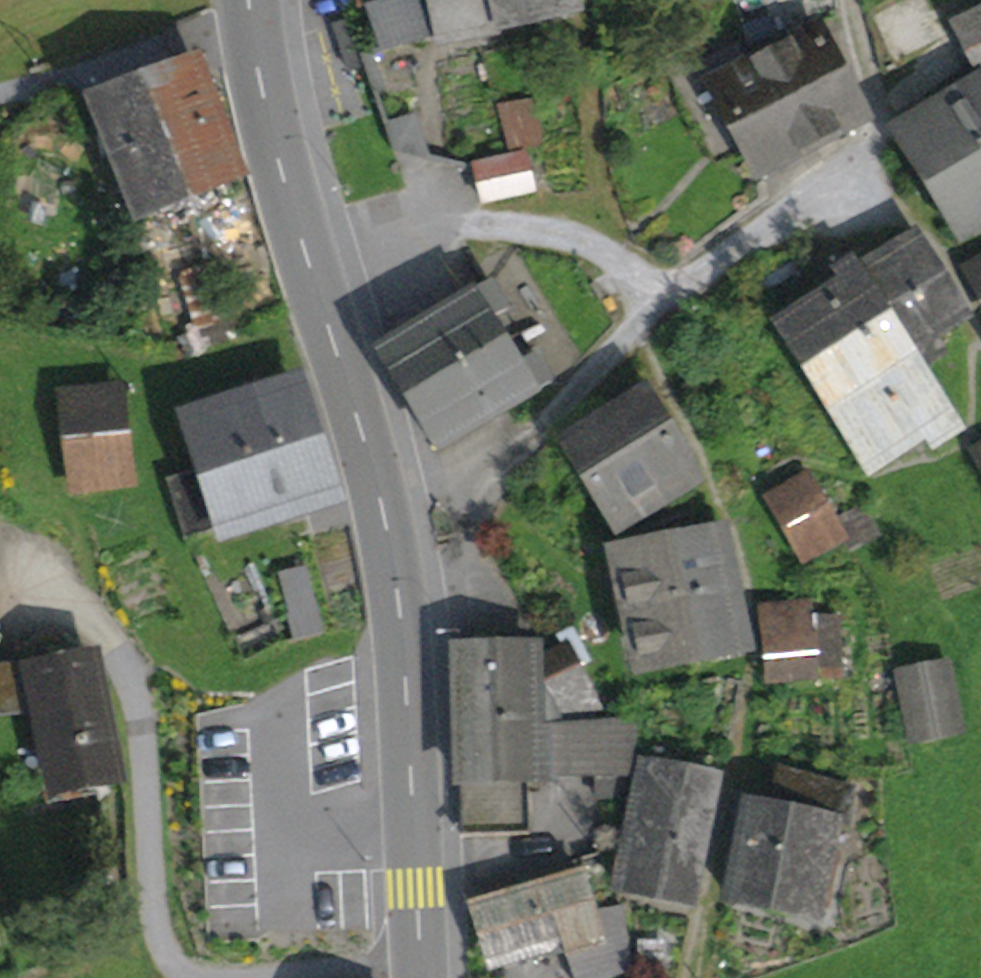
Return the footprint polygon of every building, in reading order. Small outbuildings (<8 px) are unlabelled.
[(400,0),(360,0),(361,6),(367,4),(369,10),(400,0)] [(447,38),(497,29),(489,0),(400,0),(369,10),(383,49),(445,30),(447,38)] [(497,29),(544,17),(540,0),(489,0),(497,29)] [(544,17),(577,10),(574,0),(540,0),(544,17)] [(956,23),(980,71),(980,10),(956,23)] [(322,29),(338,74),(350,70),(335,25),(322,29)] [(694,45),(668,58),(694,114),(720,102),(735,131),(758,174),(863,118),(821,35),(748,67),(739,50),(705,68),(694,45)] [(137,212),(238,174),(190,55),(91,93),(137,212)] [(960,231),(980,219),(980,73),(895,119),(960,231)] [(708,144),(735,131),(720,102),(694,114),(708,144)] [(500,112),(509,151),(543,144),(537,105),(500,112)] [(475,165),(484,203),(534,190),(525,154),(475,165)] [(943,356),(931,334),(963,312),(916,240),(877,266),(869,254),(854,264),(886,316),(887,315),(918,362),(917,363),(921,368),(943,356)] [(980,297),(980,257),(965,266),(980,297)] [(902,370),(903,371),(917,363),(918,362),(887,315),(886,316),(854,264),(851,261),(836,271),(847,288),(783,327),(835,410),(902,370)] [(184,278),(199,327),(230,317),(216,268),(184,278)] [(488,319),(503,311),(489,289),(474,297),(472,294),(437,315),(381,348),(384,361),(439,451),(486,421),(545,384),(533,364),(520,372),(488,319)] [(934,389),(922,397),(903,371),(902,370),(835,410),(871,465),(922,431),(934,450),(960,430),(934,389)] [(303,389),(296,373),(244,389),(283,508),(335,492),(303,389)] [(67,395),(76,490),(130,484),(121,389),(67,395)] [(201,468),(219,526),(283,508),(244,389),(186,407),(188,411),(184,413),(201,468)] [(698,482),(688,466),(692,464),(645,391),(563,441),(617,530),(698,482)] [(170,478),(188,536),(219,526),(201,468),(170,478)] [(778,511),(807,561),(843,542),(835,522),(816,490),(778,511)] [(876,534),(864,509),(835,522),(843,542),(849,549),(876,534)] [(693,535),(693,537),(668,541),(676,587),(677,587),(681,600),(679,600),(690,651),(738,642),(716,530),(693,535)] [(619,549),(641,661),(690,651),(679,600),(681,600),(677,587),(676,587),(668,541),(619,549)] [(307,566),(280,572),(290,614),(316,608),(307,566)] [(291,641),(323,633),(317,607),(316,608),(290,614),(285,615),(291,641)] [(769,608),(772,681),(837,677),(835,619),(811,620),(810,607),(769,608)] [(628,774),(633,722),(557,724),(533,669),(543,664),(539,646),(456,648),(462,835),(528,833),(527,776),(597,775),(597,798),(620,796),(628,774)] [(590,709),(563,654),(543,664),(533,669),(557,724),(590,709)] [(105,690),(100,691),(94,659),(30,670),(37,701),(31,702),(32,706),(42,748),(47,747),(56,790),(123,779),(105,690)] [(901,676),(913,735),(957,726),(946,667),(901,676)] [(37,701),(30,670),(1,674),(2,687),(0,687),(0,709),(32,706),(31,702),(37,701)] [(640,760),(617,885),(687,900),(715,775),(640,760)] [(827,906),(838,854),(827,851),(833,821),(846,823),(851,790),(781,771),(775,802),(750,798),(741,845),(730,898),(815,915),(817,904),(827,906)] [(739,795),(729,843),(741,845),(750,798),(739,795)] [(568,957),(603,945),(594,911),(586,879),(482,909),(496,960),(562,940),(568,957)] [(621,908),(594,911),(603,945),(568,958),(575,977),(604,977),(629,969),(621,908)]
